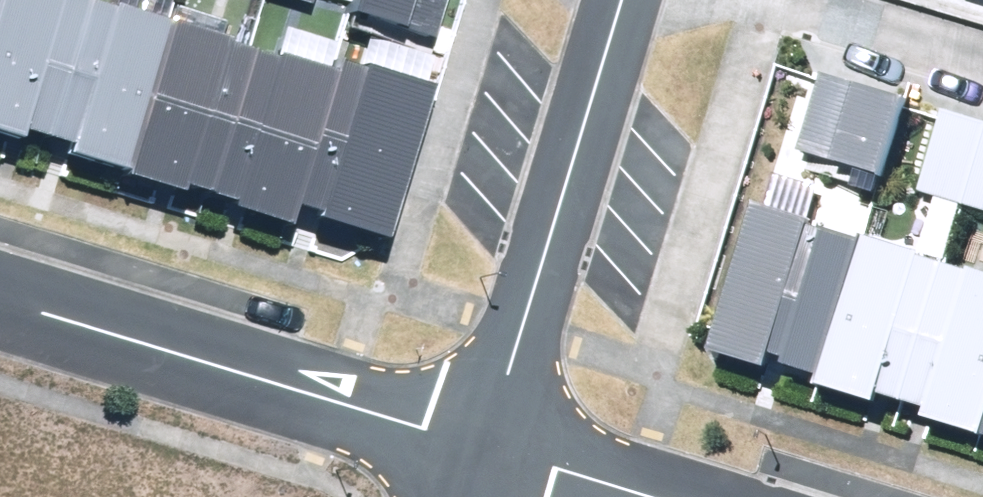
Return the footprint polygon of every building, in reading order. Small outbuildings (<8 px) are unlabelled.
[(0,17),(0,128),(27,136),(30,128),(53,135),(94,0),(5,0),(0,17)] [(118,7),(95,0),(94,0),(53,135),(76,142),(73,152),(132,170),(178,19),(120,2),(118,7)] [(338,13),(424,43),(440,0),(343,0),(338,13)] [(259,50),(234,43),(236,37),(178,19),(132,170),(188,187),(189,182),(217,190),(259,50)] [(281,50),(279,56),(259,50),(217,190),(240,197),(237,205),(297,223),(304,201),(344,69),(281,50)] [(344,69),(304,201),(325,208),(323,215),(392,236),(439,83),(370,62),(368,68),(347,61),(344,69)] [(795,147),(883,175),(907,99),(819,72),(795,147)] [(917,190),(982,211),(982,119),(944,107),(917,190)] [(982,437),(982,271),(751,198),(704,346),(761,364),(766,349),(781,354),(778,363),(813,374),(811,383),(871,402),(875,390),(923,405),(919,417),(982,437)]
